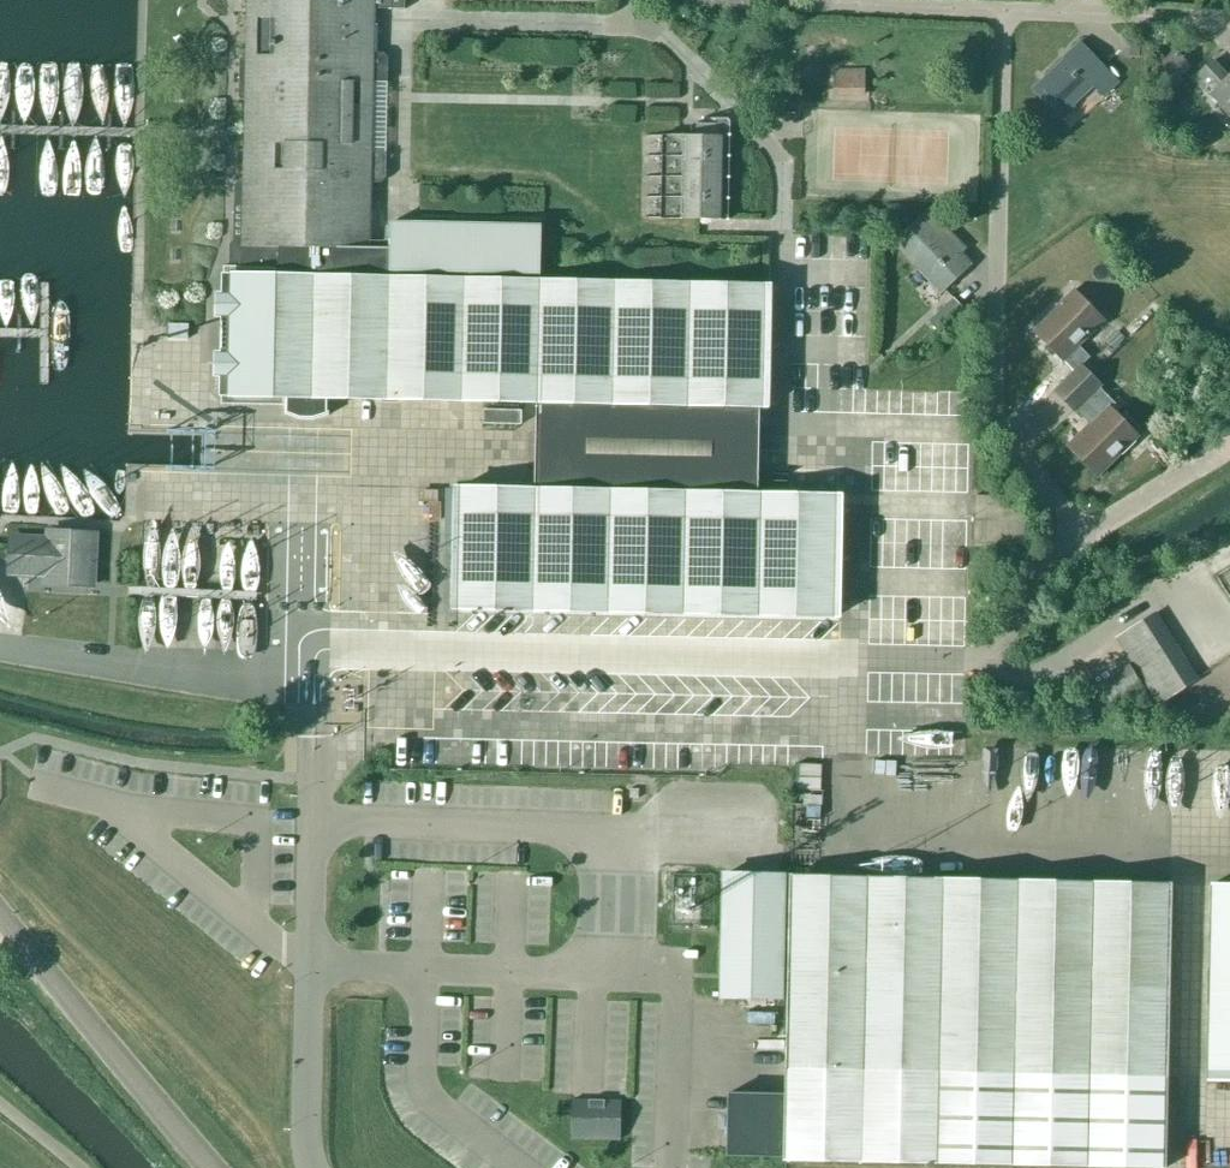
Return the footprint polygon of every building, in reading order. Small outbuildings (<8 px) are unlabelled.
[(373,8),(379,8),(379,0),(247,0),(246,57),(241,57),(239,59),(239,75),(241,77),(246,78),(244,180),(239,180),(236,182),(236,193),(238,195),(243,195),(242,242),(233,242),(231,313),(234,315),(237,315),(237,316),(238,316),(237,342),(233,341),(231,344),(230,352),(233,355),(236,355),(236,356),(238,356),(237,369),(230,368),(223,375),(222,396),(288,397),(287,413),(300,418),(314,419),(327,414),(327,398),(535,402),(534,489),(458,487),(456,609),(835,617),(838,495),(758,494),(760,407),(764,407),(767,285),(540,279),(541,225),(389,221),(389,248),(369,249),(370,182),(380,182),(385,178),(387,91),(382,86),(372,86),(373,8)] [(390,9),(404,9),(405,0),(391,0),(390,9)] [(692,11),(748,12),(749,0),(692,0),(692,11)] [(1135,42),(1132,42),(1128,42),(1128,56),(1139,56),(1139,42),(1135,42)] [(1117,82),(1080,44),(1032,89),(1051,110),(1064,97),(1071,105),(1092,85),(1103,96),(1117,82)] [(1190,66),(1173,48),(1151,70),(1172,91),(1183,80),(1180,76),(1190,66)] [(1228,78),(1211,61),(1194,78),(1228,113),(1229,111),(1229,76),(1228,78)] [(863,94),(863,70),(834,70),(834,94),(863,94)] [(662,135),(660,218),(727,220),(729,136),(728,136),(729,127),(726,125),(693,124),(691,126),(691,136),(662,135)] [(952,238),(948,242),(936,230),(941,226),(927,212),(903,234),(904,235),(907,233),(919,245),(908,256),(941,291),(968,264),(958,253),(962,249),(952,238)] [(1064,401),(1090,375),(1081,365),(1089,357),(1078,346),(1103,321),(1073,290),(1055,307),(1056,308),(1033,331),(1062,361),(1063,360),(1073,370),(1053,390),(1064,401)] [(964,310),(952,298),(928,321),(940,334),(964,310)] [(1101,386),(1090,375),(1064,401),(1074,412),(1076,410),(1089,424),(1066,446),(1097,477),(1139,439),(1110,408),(1114,403),(1099,388),(1101,386)] [(520,424),(521,410),(483,410),(483,423),(520,424)] [(394,490),(393,505),(425,506),(426,491),(394,490)] [(95,536),(48,533),(47,539),(13,537),(11,573),(46,575),(45,581),(93,583),(95,536)] [(1158,703),(1197,678),(1155,613),(1117,638),(1158,703)] [(1113,708),(1144,688),(1129,665),(1098,685),(1113,708)] [(1071,757),(1072,744),(1048,744),(1048,757),(1071,757)] [(821,765),(796,764),(795,790),(820,791),(821,765)] [(781,998),(784,876),(723,874),(720,996),(781,998)] [(786,1094),(728,1093),(726,1155),(784,1157),(784,1160),(1149,1167),(1164,1167),(1170,884),(791,876),(786,1094)] [(1207,1080),(1229,1081),(1229,884),(1212,884),(1207,1080)] [(572,1116),(617,1116),(617,1103),(572,1103),(572,1116)] [(617,1140),(617,1118),(569,1117),(568,1139),(617,1140)]
